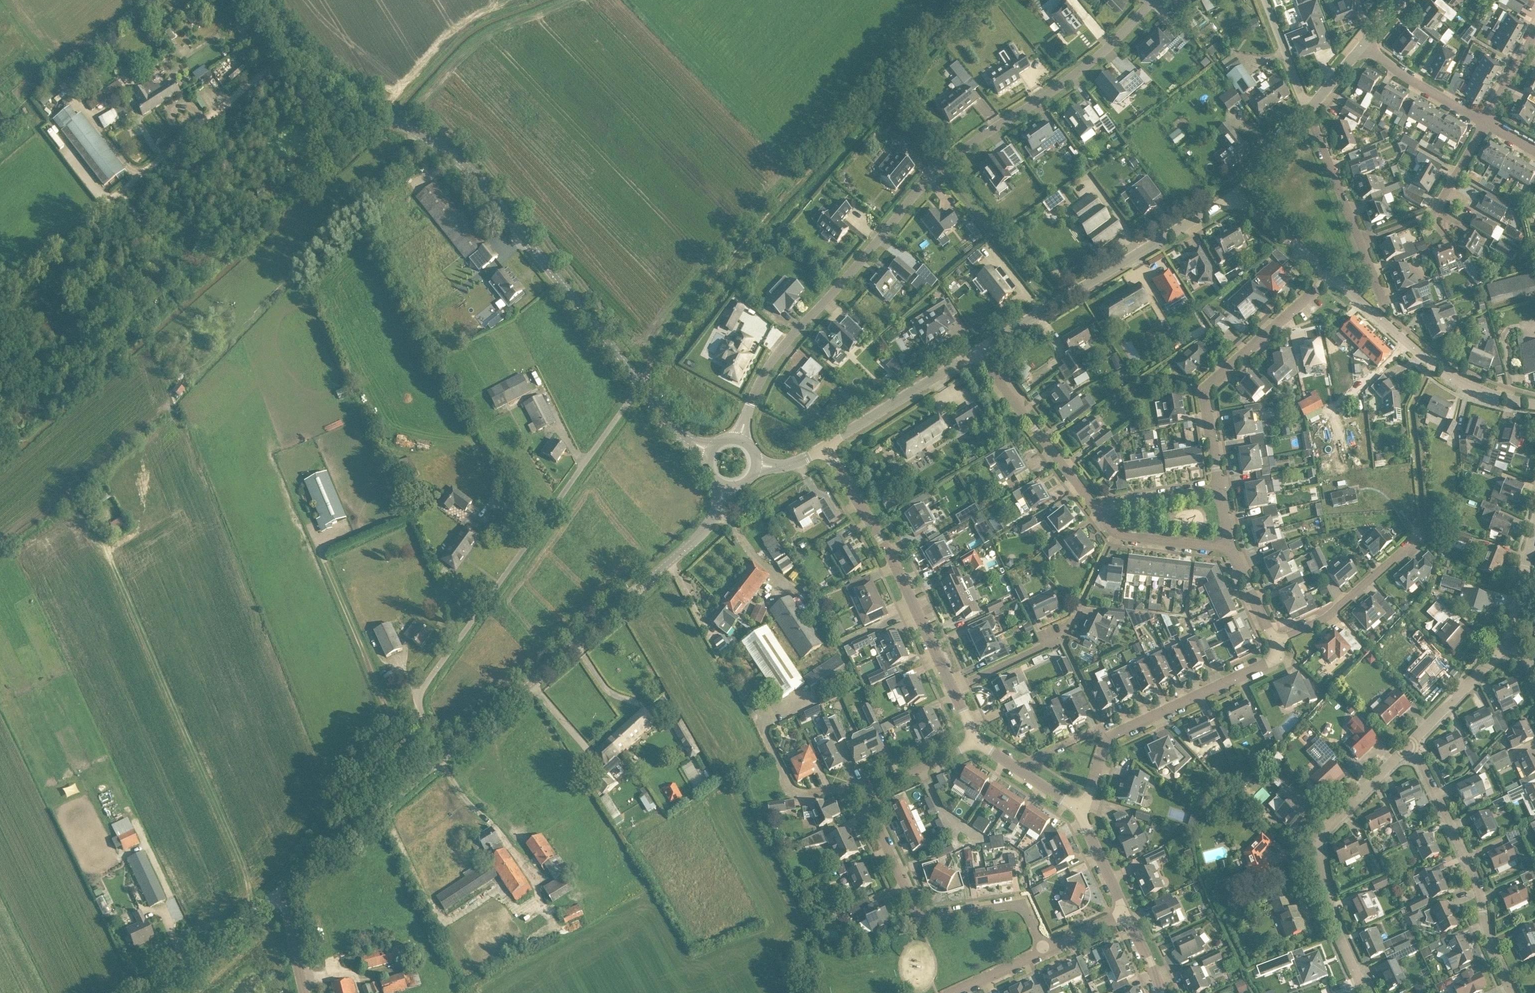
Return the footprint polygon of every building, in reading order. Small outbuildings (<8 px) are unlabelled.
[(1067,0),(1063,0),(1050,10),(1067,31),(1082,19),(1067,0)] [(1207,8),(1220,2),(1219,0),(1203,0),(1207,8)] [(1296,43),(1300,52),(1321,44),(1322,46),(1330,43),(1321,21),(1325,19),(1318,0),(1297,0),(1303,17),(1301,18),(1302,23),(1284,30),(1289,45),(1296,43)] [(1335,17),(1348,12),(1349,14),(1357,11),(1353,0),(1332,0),(1329,1),(1332,8),(1335,17)] [(1424,6),(1438,18),(1443,12),(1451,18),(1457,11),(1450,5),(1444,0),(1440,5),(1434,0),(1428,0),(1424,6)] [(1438,18),(1424,6),(1417,14),(1425,21),(1431,27),(1432,26),(1438,18)] [(1490,14),(1485,11),(1481,18),(1486,21),(1490,14)] [(1508,11),(1503,20),(1518,28),(1524,18),(1520,16),(1519,17),(1508,11)] [(1503,20),(1498,30),(1512,38),(1518,28),(1503,20)] [(1439,37),(1442,34),(1432,26),(1431,27),(1425,21),(1421,26),(1437,40),(1439,37)] [(1393,44),(1403,52),(1406,48),(1408,50),(1416,39),(1421,43),(1429,34),(1417,25),(1412,31),(1406,27),(1393,44)] [(1164,46),(1172,37),(1181,45),(1186,40),(1177,31),(1174,34),(1166,26),(1162,30),(1158,26),(1138,46),(1151,59),(1159,51),(1157,49),(1162,44),(1164,46)] [(1442,34),(1439,37),(1445,42),(1454,31),(1448,26),(1442,34)] [(1512,38),(1498,30),(1492,40),(1499,44),(1504,47),(1507,48),(1512,38)] [(1446,69),(1445,68),(1455,52),(1442,44),(1427,69),(1441,77),(1446,69)] [(237,54),(243,66),(259,58),(254,46),(237,54)] [(1020,81),(1017,76),(1030,67),(1023,56),(1020,58),(1013,47),(1005,52),(1012,63),(1009,65),(1010,66),(1007,68),(988,80),(998,95),(1020,81)] [(1485,53),(1479,62),(1494,71),(1499,61),(1485,53)] [(1221,63),(1229,74),(1241,66),(1237,60),(1236,60),(1232,55),(1221,63)] [(205,61),(207,67),(219,61),(216,56),(205,61)] [(1206,59),(1201,65),(1205,69),(1210,63),(1206,59)] [(1479,62),(1474,72),(1488,80),(1494,71),(1479,62)] [(959,64),(951,71),(957,78),(963,85),(964,85),(971,79),(959,64)] [(1274,106),(1262,88),(1259,90),(1262,96),(1251,103),(1245,94),(1248,93),(1256,87),(1241,67),(1233,72),(1229,76),(1243,96),(1241,98),(1246,106),(1250,104),(1259,117),(1274,106)] [(206,69),(195,77),(198,81),(199,80),(204,76),(209,73),(206,69)] [(1370,95),(1374,98),(1377,92),(1380,86),(1376,84),(1379,78),(1367,72),(1358,88),(1370,95)] [(1474,72),(1468,81),(1483,89),(1488,80),(1474,72)] [(1133,73),(1118,86),(1108,75),(1097,84),(1113,103),(1124,94),(1127,98),(1144,85),(1133,73)] [(1453,73),(1447,88),(1453,92),(1461,76),(1459,75),(1453,73)] [(1261,86),(1262,88),(1274,106),(1290,95),(1281,82),(1281,83),(1276,76),(1267,82),(1261,86)] [(1216,81),(1222,90),(1226,87),(1220,78),(1216,81)] [(141,87),(155,108),(179,92),(176,88),(177,88),(174,83),(174,84),(172,81),(161,88),(158,84),(154,86),(151,81),(149,83),(141,87)] [(1483,89),(1468,81),(1463,91),(1478,99),(1483,89)] [(86,103),(91,111),(123,90),(118,82),(86,103)] [(1533,105),(1534,106),(1534,85),(1530,82),(1524,92),(1533,97),(1530,103),(1533,105)] [(1383,103),(1389,107),(1398,90),(1389,85),(1383,95),(1377,92),(1374,98),(1371,103),(1380,108),(1383,103)] [(155,108),(141,87),(133,93),(139,102),(136,104),(143,116),(155,108)] [(938,109),(950,123),(977,101),(965,87),(953,97),(952,96),(950,96),(947,98),(947,100),(947,101),(938,109)] [(1219,99),(1227,109),(1239,100),(1231,90),(1219,99)] [(1408,96),(1398,90),(1389,107),(1387,111),(1402,120),(1405,115),(1399,112),(1408,96)] [(103,129),(111,124),(115,131),(129,123),(125,116),(132,112),(127,103),(125,104),(124,101),(119,104),(121,106),(114,110),(98,119),(103,129)] [(1349,101),(1345,108),(1362,118),(1364,114),(1366,111),(1358,106),(1349,101)] [(1408,117),(1418,123),(1427,107),(1417,101),(1408,117)] [(1533,105),(1530,110),(1518,103),(1510,116),(1528,126),(1533,119),(1534,115),(1534,106),(1533,105)] [(53,120),(104,186),(124,170),(80,113),(76,116),(69,107),(53,120)] [(1109,134),(1115,129),(1106,116),(1100,121),(1090,107),(1083,112),(1078,107),(1064,117),(1065,118),(1063,119),(1071,130),(1073,129),(1080,138),(1092,129),(1095,133),(1103,127),(1109,134)] [(1418,123),(1428,129),(1437,113),(1427,107),(1418,123)] [(1344,125),(1333,129),(1342,152),(1351,149),(1355,147),(1350,133),(1354,131),(1358,125),(1362,118),(1345,108),(1340,115),(1346,119),(1343,123),(1344,125)] [(1428,129),(1437,135),(1447,118),(1437,113),(1428,129)] [(1439,134),(1448,139),(1457,124),(1447,118),(1437,135),(1439,135),(1439,134)] [(1042,146),(1046,152),(1057,144),(1060,148),(1067,142),(1059,131),(1052,136),(1044,124),(1036,129),(1036,128),(1023,137),(1027,143),(1029,146),(1033,151),(1042,146)] [(1457,124),(1448,139),(1458,145),(1467,130),(1457,124)] [(1230,135),(1224,140),(1232,149),(1219,160),(1228,171),(1250,152),(1227,125),(1223,128),(1230,135)] [(1168,137),(1175,145),(1185,137),(1178,129),(1168,137)] [(1400,143),(1405,146),(1409,139),(1404,136),(1400,143)] [(1425,150),(1442,159),(1444,154),(1428,145),(1425,150)] [(1481,160),(1490,166),(1499,150),(1490,145),(1481,160)] [(1364,159),(1348,165),(1349,166),(1346,167),(1349,174),(1351,173),(1354,178),(1363,175),(1375,170),(1379,168),(1376,159),(1378,158),(1374,147),(1371,149),(1361,152),(1364,159)] [(1500,170),(1509,156),(1499,150),(1490,166),(1499,171),(1500,170)] [(1420,167),(1417,174),(1434,184),(1439,174),(1429,168),(1433,162),(1424,157),(1419,154),(1417,159),(1419,167),(1420,167)] [(881,178),(896,190),(915,168),(900,155),(891,166),(885,162),(879,169),(885,173),(881,178)] [(1010,178),(1016,174),(1012,169),(1021,163),(1016,156),(1008,162),(1003,156),(997,160),(995,157),(982,167),(985,172),(984,173),(991,184),(993,183),(997,188),(1011,178),(1010,178)] [(1500,170),(1510,175),(1518,161),(1509,156),(1500,170)] [(1510,175),(1519,181),(1527,167),(1518,161),(1510,175)] [(1519,181),(1528,186),(1534,175),(1534,171),(1527,167),(1519,181)] [(1411,184),(1408,191),(1414,194),(1418,188),(1428,194),(1434,184),(1417,174),(1411,184)] [(1473,182),(1479,185),(1482,179),(1476,176),(1473,182)] [(1137,185),(1141,191),(1130,199),(1143,217),(1156,208),(1152,203),(1161,196),(1147,177),(1137,185)] [(1384,197),(1398,192),(1395,186),(1389,188),(1385,189),(1383,183),(1377,185),(1375,178),(1366,182),(1356,185),(1357,188),(1359,188),(1363,199),(1381,192),(1384,197)] [(427,189),(416,197),(462,255),(466,259),(485,244),(435,182),(427,189)] [(1424,200),(1414,194),(1408,191),(1407,191),(1405,189),(1403,190),(1404,198),(1412,202),(1420,207),(1424,200)] [(1051,198),(1057,207),(1065,201),(1059,193),(1051,198)] [(1098,249),(1122,231),(1113,219),(1106,223),(1096,209),(1100,207),(1091,195),(1071,209),(1080,221),(1078,222),(1089,237),(1093,234),(1102,246),(1098,249)] [(1505,205),(1502,203),(1488,195),(1482,206),(1479,204),(1476,209),(1487,215),(1490,211),(1503,218),(1509,207),(1508,206),(1505,205)] [(1371,223),(1386,217),(1387,220),(1392,218),(1393,217),(1393,215),(1392,213),(1391,211),(1390,210),(1388,210),(1385,200),(1384,198),(1384,197),(1366,204),(1366,205),(1368,210),(1367,211),(1371,223)] [(841,201),(830,214),(828,212),(817,226),(825,232),(822,236),(829,242),(832,238),(837,243),(849,230),(841,223),(852,210),(841,201)] [(922,221),(937,241),(951,230),(950,229),(958,223),(949,212),(941,218),(936,211),(922,221)] [(1470,227),(1491,239),(1498,227),(1485,220),(1477,215),(1470,227)] [(975,243),(984,236),(973,222),(968,227),(974,234),(970,237),(975,243)] [(1503,234),(1517,242),(1521,235),(1507,227),(1503,234)] [(1215,248),(1217,250),(1211,254),(1218,267),(1225,263),(1221,256),(1224,254),(1224,255),(1235,248),(1238,249),(1242,247),(1243,244),(1244,243),(1235,228),(1215,240),(1219,246),(1215,248)] [(1478,246),(1481,240),(1467,232),(1462,240),(1457,247),(1472,255),(1473,255),(1477,257),(1479,257),(1483,250),(1482,248),(1478,246)] [(1407,260),(1417,256),(1415,252),(1412,243),(1401,247),(1399,240),(1398,240),(1396,235),(1385,239),(1387,245),(1381,247),(1386,261),(1405,254),(1407,260)] [(1506,258),(1512,261),(1516,254),(1494,241),(1490,249),(1495,252),(1495,251),(1507,257),(1506,258)] [(1415,245),(1418,254),(1427,251),(1424,242),(1415,245)] [(1459,272),(1465,270),(1462,266),(1463,265),(1460,262),(1456,263),(1452,254),(1448,245),(1433,251),(1437,260),(1441,270),(1448,267),(1450,272),(1457,269),(1459,272)] [(487,246),(469,260),(479,272),(497,258),(487,246)] [(1179,264),(1186,275),(1192,272),(1193,274),(1196,276),(1198,276),(1198,283),(1211,283),(1211,269),(1199,249),(1192,253),(1194,256),(1179,264)] [(1421,254),(1422,256),(1421,257),(1424,264),(1429,261),(1427,257),(1430,256),(1428,251),(1421,254)] [(977,252),(967,260),(972,266),(982,257),(977,252)] [(1284,256),(1278,262),(1282,266),(1289,260),(1284,256)] [(882,269),(867,286),(883,299),(889,292),(890,292),(891,291),(891,290),(897,282),(895,280),(899,276),(907,283),(914,274),(916,276),(916,275),(899,260),(898,260),(890,268),(892,269),(887,274),(882,269)] [(1465,270),(1473,280),(1476,278),(1479,275),(1468,261),(1463,265),(1462,266),(1465,270)] [(1256,277),(1258,279),(1269,291),(1274,297),(1282,290),(1281,289),(1288,282),(1278,271),(1272,264),(1265,271),(1264,270),(1256,277)] [(988,265),(975,275),(996,302),(1009,291),(1006,287),(1011,282),(998,265),(992,269),(988,265)] [(1390,271),(1394,280),(1395,280),(1400,292),(1409,288),(1418,285),(1415,277),(1412,279),(1406,265),(1400,268),(1390,271)] [(918,277),(927,285),(933,277),(925,268),(925,269),(918,277),(918,276),(918,277)] [(493,281),(490,283),(495,290),(503,299),(506,296),(514,305),(525,296),(522,293),(518,287),(520,285),(516,281),(507,269),(499,276),(494,280),(493,281)] [(1238,278),(1234,271),(1224,277),(1229,285),(1238,278)] [(1158,290),(1167,306),(1183,297),(1174,281),(1169,272),(1153,281),(1158,290)] [(1483,280),(1479,275),(1476,278),(1473,280),(1477,285),(1483,280)] [(1258,279),(1251,284),(1251,283),(1229,302),(1239,313),(1246,320),(1264,304),(1263,303),(1263,299),(1264,299),(1263,297),(1269,291),(1258,279)] [(768,304),(769,304),(780,315),(786,309),(789,312),(800,301),(797,298),(802,292),(790,281),(782,289),(778,285),(770,294),(774,298),(768,304)] [(1408,314),(1417,310),(1422,308),(1419,299),(1430,295),(1426,283),(1421,285),(1411,288),(1414,294),(1401,299),(1403,305),(1400,306),(1403,314),(1407,313),(1407,314),(1408,314)] [(1101,308),(1111,325),(1149,302),(1139,285),(1101,308)] [(950,304),(948,300),(911,323),(912,325),(913,326),(926,347),(935,341),(934,340),(939,337),(940,338),(949,332),(947,329),(955,324),(944,307),(950,304)] [(732,301),(719,326),(732,333),(745,308),(732,301)] [(1423,318),(1426,325),(1427,325),(1433,339),(1448,333),(1442,320),(1455,315),(1451,307),(1450,304),(1438,308),(1440,312),(1439,312),(1439,311),(1432,314),(1423,318)] [(1207,307),(1202,311),(1210,320),(1216,316),(1207,307)] [(855,314),(852,317),(858,323),(862,320),(855,314)] [(1210,322),(1215,328),(1224,319),(1219,314),(1210,322)] [(843,346),(850,352),(858,344),(856,342),(864,333),(848,317),(839,326),(836,323),(828,331),(831,335),(828,338),(823,334),(815,343),(819,347),(817,349),(829,360),(831,358),(833,360),(836,357),(837,358),(839,356),(838,355),(841,351),(839,350),(843,346)] [(1354,318),(1341,331),(1359,349),(1372,336),(1354,318)] [(1146,334),(1154,347),(1166,340),(1158,327),(1146,334)] [(1063,340),(1069,349),(1071,352),(1090,341),(1083,328),(1063,340)] [(456,339),(461,346),(472,337),(468,330),(456,339)] [(727,364),(731,365),(725,376),(738,383),(751,358),(746,355),(753,341),(741,334),(734,348),(726,343),(721,354),(718,358),(718,359),(719,359),(727,363),(727,364)] [(1333,340),(1341,348),(1347,343),(1338,334),(1333,340)] [(1372,336),(1359,349),(1378,367),(1391,354),(1372,336)] [(1495,340),(1488,342),(1488,341),(1485,340),(1484,341),(1488,343),(1484,353),(1474,350),(1469,363),(1489,370),(1490,367),(1494,368),(1501,366),(1495,340)] [(1177,365),(1172,369),(1181,379),(1186,375),(1188,377),(1207,359),(1203,355),(1207,351),(1202,343),(1201,341),(1194,346),(1195,347),(1176,364),(1177,365)] [(1306,348),(1301,349),(1306,375),(1312,373),(1311,368),(1325,365),(1320,343),(1305,346),(1306,348)] [(1521,345),(1526,375),(1534,374),(1534,380),(1534,343),(1521,345)] [(1288,376),(1292,379),(1297,374),(1292,349),(1280,351),(1280,355),(1273,357),(1275,367),(1267,374),(1277,385),(1288,376)] [(1075,381),(1074,381),(1078,387),(1089,380),(1083,369),(1074,355),(1063,361),(1068,370),(1072,376),(1075,381)] [(788,395),(802,406),(819,385),(801,370),(795,378),(794,378),(786,387),(791,392),(788,395)] [(487,392),(497,410),(531,393),(522,374),(487,392)] [(1236,389),(1242,396),(1245,393),(1252,401),(1259,394),(1262,392),(1265,396),(1273,389),(1270,386),(1263,378),(1258,383),(1252,376),(1236,389)] [(1383,417),(1393,416),(1394,422),(1402,421),(1400,411),(1399,396),(1397,393),(1394,390),(1396,387),(1389,380),(1388,381),(1383,376),(1376,383),(1371,389),(1383,400),(1382,409),(1383,417)] [(1049,397),(1058,408),(1074,396),(1065,385),(1049,397)] [(179,386),(173,393),(179,398),(184,393),(185,391),(179,386)] [(1332,386),(1321,389),(1325,408),(1337,406),(1332,386)] [(524,404),(538,432),(555,423),(541,395),(524,404)] [(1078,420),(1091,409),(1084,400),(1079,403),(1074,396),(1058,408),(1055,410),(1063,422),(1073,414),(1078,420)] [(1427,411),(1445,420),(1452,407),(1434,397),(1427,411)] [(1181,399),(1174,400),(1162,402),(1165,419),(1158,420),(1159,428),(1168,426),(1178,424),(1177,418),(1181,417),(1184,417),(1183,411),(1182,401),(1181,399)] [(966,422),(968,427),(982,418),(973,404),(951,417),(958,427),(966,422)] [(1233,416),(1235,428),(1254,424),(1252,413),(1260,412),(1259,406),(1257,405),(1254,406),(1244,407),(1244,408),(1245,408),(1245,414),(1233,416)] [(1221,422),(1231,422),(1231,410),(1220,410),(1221,422)] [(897,443),(903,452),(908,460),(950,433),(944,424),(939,416),(897,443)] [(1101,437),(1098,433),(1101,431),(1091,418),(1080,426),(1071,432),(1082,446),(1085,444),(1084,443),(1087,440),(1087,441),(1091,438),(1094,442),(1093,443),(1098,449),(1106,443),(1112,438),(1108,432),(1101,437)] [(1440,439),(1447,443),(1457,424),(1449,420),(1446,426),(1441,436),(1440,439)] [(1467,430),(1465,437),(1480,442),(1483,435),(1486,425),(1470,420),(1467,430)] [(1130,425),(1131,433),(1140,431),(1133,423),(1130,425)] [(1254,424),(1235,428),(1237,439),(1249,437),(1250,443),(1265,441),(1264,435),(1262,423),(1254,424)] [(1323,425),(1311,427),(1314,445),(1318,445),(1320,456),(1332,454),(1330,442),(1326,443),(1324,431),(1323,425)] [(1492,452),(1490,459),(1488,465),(1494,467),(1505,472),(1507,466),(1508,466),(1511,454),(1508,453),(1510,447),(1517,449),(1522,432),(1507,427),(1498,454),(1492,452)] [(1308,433),(1301,434),(1304,452),(1311,451),(1308,433)] [(542,453),(557,463),(566,450),(552,440),(542,453)] [(1238,456),(1239,463),(1268,458),(1265,441),(1250,443),(1252,449),(1239,451),(1240,456),(1238,456)] [(1460,454),(1467,457),(1466,441),(1459,442),(1460,454)] [(1005,448),(1013,443),(984,460),(984,461),(985,460),(990,469),(997,465),(1002,472),(1001,473),(1006,481),(1007,480),(1017,474),(1018,476),(1028,470),(1024,462),(1022,464),(1014,451),(1009,454),(1005,448)] [(1191,443),(1186,443),(1187,450),(1190,468),(1198,466),(1198,468),(1203,467),(1200,448),(1192,449),(1191,446),(1191,443)] [(1187,450),(1180,451),(1179,445),(1174,445),(1175,452),(1178,470),(1185,469),(1186,470),(1190,469),(1190,468),(1187,450)] [(1178,471),(1178,470),(1175,452),(1168,454),(1166,447),(1161,448),(1165,472),(1173,471),(1173,472),(1178,471)] [(1120,484),(1126,483),(1123,465),(1121,455),(1114,456),(1108,449),(1101,454),(1093,461),(1102,472),(1103,472),(1110,481),(1117,475),(1119,476),(1120,484)] [(1163,476),(1159,452),(1154,453),(1156,460),(1148,461),(1151,478),(1152,480),(1156,479),(1156,478),(1163,476)] [(1144,480),(1151,478),(1148,461),(1147,454),(1142,455),(1143,462),(1136,463),(1139,480),(1139,482),(1144,481),(1144,480)] [(1376,456),(1377,463),(1375,463),(1375,468),(1384,467),(1384,462),(1385,462),(1385,455),(1376,456)] [(1123,465),(1126,483),(1126,484),(1131,483),(1131,482),(1139,480),(1136,463),(1135,456),(1130,457),(1131,464),(1123,465)] [(1260,460),(1239,463),(1240,471),(1242,471),(1243,475),(1256,473),(1257,479),(1271,476),(1270,470),(1268,458),(1260,460)] [(1488,465),(1482,462),(1482,463),(1481,462),(1478,469),(1491,474),(1494,467),(1488,465)] [(915,472),(912,465),(902,471),(906,478),(915,472)] [(321,530),(331,526),(347,519),(327,473),(305,482),(320,519),(317,521),(321,530)] [(1271,476),(1257,479),(1258,485),(1245,487),(1246,491),(1244,491),(1245,499),(1266,495),(1266,496),(1274,494),(1271,476)] [(1027,505),(1026,505),(1030,512),(1032,510),(1031,510),(1040,505),(1041,506),(1051,500),(1047,493),(1046,494),(1041,486),(1035,489),(1032,483),(1040,479),(1039,478),(1011,495),(1011,496),(1013,495),(1017,503),(1024,499),(1027,505)] [(1491,498),(1506,505),(1508,498),(1510,499),(1510,500),(1512,501),(1512,500),(1517,502),(1523,487),(1507,480),(1501,495),(1493,492),(1491,498)] [(439,504),(449,512),(456,503),(466,511),(472,503),(451,488),(439,504)] [(905,515),(912,528),(910,530),(915,537),(925,531),(924,529),(933,523),(934,524),(935,523),(931,515),(930,515),(925,508),(932,503),(927,495),(928,494),(928,493),(899,511),(907,507),(910,512),(905,515)] [(799,523),(803,530),(812,524),(808,518),(821,510),(826,519),(833,514),(824,499),(818,503),(813,494),(789,508),(799,524),(799,523)] [(1262,508),(1263,515),(1277,511),(1276,506),(1268,507),(1266,496),(1266,495),(1245,499),(1246,506),(1248,506),(1249,510),(1262,508)] [(1354,497),(1330,498),(1330,510),(1354,509),(1354,497)] [(1490,530),(1507,537),(1513,522),(1503,518),(1493,514),(1496,507),(1483,502),(1480,508),(1485,510),(1482,519),(1493,523),(1490,530)] [(969,510),(957,517),(961,525),(981,513),(976,505),(969,509),(969,510)] [(1044,521),(1054,534),(1057,532),(1058,534),(1066,528),(1074,522),(1064,509),(1057,515),(1055,512),(1044,521)] [(1251,529),(1253,536),(1274,531),(1271,519),(1278,518),(1277,511),(1263,515),(1264,521),(1252,524),(1253,528),(1251,529)] [(1017,527),(1021,534),(1037,525),(1033,518),(1017,527)] [(1454,520),(1451,528),(1458,531),(1461,523),(1454,520)] [(986,522),(974,528),(980,538),(992,531),(986,522)] [(442,560),(455,570),(480,537),(467,527),(442,560)] [(1388,534),(1387,536),(1380,528),(1368,539),(1369,540),(1363,545),(1374,557),(1380,552),(1392,542),(1391,540),(1392,539),(1388,534)] [(1271,544),(1273,550),(1286,545),(1285,540),(1277,542),(1274,531),(1253,536),(1255,544),(1257,543),(1258,547),(1271,544)] [(952,542),(948,534),(949,533),(948,532),(920,549),(920,550),(928,545),(931,551),(926,554),(931,562),(929,563),(933,570),(943,564),(943,563),(952,558),(954,557),(950,550),(949,551),(946,546),(952,542)] [(1352,536),(1357,545),(1363,541),(1358,532),(1352,536)] [(1451,540),(1468,546),(1470,537),(1453,532),(1451,540)] [(764,537),(774,561),(785,556),(775,533),(764,537)] [(1073,555),(1079,563),(1082,564),(1087,560),(1087,557),(1094,551),(1080,533),(1072,539),(1065,544),(1073,555)] [(847,549),(839,537),(827,544),(846,578),(861,568),(849,548),(847,549)] [(1043,552),(1049,559),(1061,550),(1056,543),(1043,552)] [(1264,562),(1269,573),(1287,565),(1282,554),(1289,551),(1286,545),(1273,550),(1276,557),(1264,562)] [(1489,574),(1492,575),(1492,574),(1497,576),(1500,568),(1499,567),(1504,554),(1505,555),(1505,554),(1490,548),(1481,570),(1490,574),(1489,574)] [(1311,554),(1319,571),(1327,567),(1319,551),(1311,554)] [(960,560),(965,568),(979,559),(974,552),(960,560)] [(806,561),(802,554),(797,557),(801,564),(806,561)] [(789,557),(778,563),(785,574),(795,568),(789,557)] [(1134,584),(1139,585),(1139,577),(1141,560),(1134,559),(1134,558),(1129,557),(1126,580),(1127,580),(1127,576),(1135,576),(1134,584)] [(1142,559),(1141,560),(1139,577),(1147,578),(1146,586),(1151,586),(1152,579),(1154,562),(1146,561),(1146,559),(1142,559)] [(1328,574),(1333,580),(1340,588),(1357,573),(1345,559),(1328,574)] [(1159,580),(1158,587),(1163,588),(1164,581),(1166,563),(1158,562),(1159,561),(1154,560),(1154,562),(1152,579),(1159,580)] [(1426,583),(1427,583),(1432,569),(1424,560),(1418,566),(1414,562),(1395,578),(1397,580),(1396,582),(1396,585),(1397,586),(1400,587),(1402,586),(1406,591),(1422,578),(1426,583)] [(1095,584),(1105,589),(1107,584),(1121,585),(1124,563),(1113,562),(1111,571),(1108,571),(1103,568),(1104,567),(1103,567),(1095,584)] [(1171,589),(1176,589),(1176,582),(1178,564),(1171,564),(1171,562),(1166,562),(1166,563),(1164,581),(1171,581),(1171,589)] [(1184,583),(1183,590),(1188,591),(1191,566),(1183,565),(1183,564),(1178,563),(1178,564),(1176,582),(1184,583)] [(1206,581),(1208,586),(1220,581),(1223,579),(1217,566),(1204,565),(1204,568),(1194,567),(1193,579),(1206,581)] [(1286,578),(1288,584),(1301,578),(1299,572),(1292,576),(1287,565),(1269,573),(1274,584),(1286,578)] [(767,581),(750,568),(721,605),(723,606),(737,617),(748,602),(749,603),(767,581)] [(941,585),(949,601),(965,593),(974,589),(974,588),(973,588),(968,577),(963,579),(958,569),(945,575),(948,582),(941,585)] [(1443,576),(1441,584),(1461,590),(1463,582),(1443,576)] [(1279,595),(1284,606),(1302,597),(1297,587),(1304,584),(1301,578),(1288,584),(1291,589),(1279,595)] [(861,604),(879,596),(875,588),(873,589),(871,584),(866,586),(863,580),(846,587),(855,607),(861,604)] [(1220,581),(1208,586),(1198,591),(1200,595),(1206,592),(1210,599),(1227,591),(1225,587),(1223,587),(1220,581)] [(1015,591),(1021,604),(1029,600),(1023,587),(1015,591)] [(1326,588),(1320,591),(1323,597),(1329,594),(1326,588)] [(1462,593),(1458,607),(1471,611),(1480,614),(1482,608),(1488,609),(1489,605),(1492,606),(1494,599),(1484,597),(1463,590),(1462,593)] [(1227,591),(1210,599),(1198,604),(1200,608),(1212,603),(1215,610),(1232,602),(1230,598),(1229,599),(1225,592),(1227,591)] [(965,593),(949,601),(956,616),(963,613),(965,619),(979,613),(974,603),(971,604),(965,593)] [(1046,616),(1046,615),(1059,609),(1052,594),(1044,598),(1042,596),(1029,602),(1038,620),(1046,616)] [(879,596),(861,604),(864,611),(858,613),(864,626),(880,619),(877,612),(883,610),(881,605),(883,604),(879,596)] [(823,645),(802,614),(790,597),(770,611),(802,659),(823,645)] [(1302,597),(1284,606),(1289,616),(1298,613),(1300,618),(1317,610),(1312,601),(1305,605),(1302,597)] [(1371,599),(1353,615),(1367,632),(1383,618),(1387,622),(1392,618),(1388,613),(1392,610),(1384,601),(1377,607),(1371,599)] [(1123,610),(1133,611),(1134,601),(1124,600),(1123,610)] [(987,608),(990,614),(1003,607),(1001,601),(987,608)] [(1011,606),(1014,612),(1021,609),(1018,602),(1011,606)] [(1234,610),(1231,603),(1232,603),(1232,602),(1215,610),(1208,613),(1210,617),(1217,614),(1220,621),(1216,623),(1216,624),(1227,619),(1237,614),(1235,609),(1234,610)] [(1432,631),(1436,636),(1453,651),(1466,637),(1442,616),(1446,610),(1436,603),(1426,614),(1438,624),(1432,631)] [(740,618),(737,617),(723,606),(710,623),(727,636),(740,618)] [(762,608),(756,622),(760,624),(766,610),(762,608)] [(1109,619),(1123,621),(1124,613),(1110,611),(1109,619)] [(1135,612),(1125,611),(1134,629),(1141,626),(1135,612)] [(972,642),(975,647),(993,639),(990,632),(994,631),(996,626),(991,616),(977,623),(980,629),(976,631),(967,635),(970,643),(972,642)] [(1104,622),(1090,616),(1080,637),(1086,640),(1083,645),(1090,649),(1093,643),(1095,644),(1098,638),(1105,641),(1108,635),(1113,637),(1117,630),(1111,628),(1113,623),(1105,620),(1104,622)] [(1169,618),(1174,628),(1180,625),(1176,618),(1172,617),(1169,618)] [(1225,630),(1230,640),(1247,632),(1242,621),(1230,627),(1227,619),(1216,624),(1213,625),(1218,634),(1225,630)] [(1022,626),(1026,634),(1033,631),(1029,622),(1022,626)] [(410,640),(413,642),(421,648),(431,634),(421,627),(420,627),(415,623),(410,630),(415,634),(410,640)] [(374,632),(378,640),(387,658),(403,650),(391,624),(374,632)] [(757,633),(753,635),(754,636),(742,644),(780,701),(804,684),(767,627),(758,633),(757,633)] [(1328,660),(1332,664),(1339,658),(1340,659),(1349,650),(1354,655),(1361,648),(1345,630),(1338,636),(1334,632),(1316,648),(1328,660)] [(1252,643),(1247,632),(1230,640),(1237,657),(1246,653),(1243,647),(1252,643)] [(1412,638),(1426,653),(1432,647),(1418,632),(1412,638)] [(902,647),(897,634),(884,640),(882,637),(873,641),(875,646),(877,651),(880,657),(885,655),(902,647)] [(717,648),(713,651),(717,658),(722,655),(732,649),(724,636),(714,643),(717,648)] [(1190,647),(1184,650),(1188,660),(1193,670),(1204,664),(1199,655),(1204,653),(1196,637),(1187,641),(1190,647)] [(852,645),(855,652),(870,645),(867,638),(852,645)] [(993,639),(975,647),(978,653),(976,654),(979,662),(993,655),(997,662),(1006,658),(1010,656),(1005,646),(1000,644),(997,646),(993,639)] [(1174,655),(1168,657),(1173,668),(1177,677),(1180,676),(1180,677),(1183,675),(1186,674),(1186,673),(1188,672),(1186,667),(1184,663),(1188,660),(1184,650),(1183,650),(1181,644),(1172,649),(1174,655)] [(1139,645),(1133,647),(1137,656),(1143,653),(1139,645)] [(902,647),(885,655),(888,661),(883,663),(887,672),(897,668),(895,665),(908,659),(902,647)] [(1122,652),(1125,659),(1131,657),(1128,649),(1122,652)] [(1044,661),(1060,654),(1058,650),(1042,657),(1044,661)] [(1210,650),(1204,653),(1209,665),(1216,662),(1210,650)] [(1156,662),(1150,665),(1155,676),(1157,680),(1159,685),(1162,684),(1162,685),(1165,684),(1168,682),(1168,681),(1170,680),(1168,675),(1166,671),(1171,668),(1167,659),(1163,651),(1153,656),(1156,662)] [(1371,656),(1367,660),(1371,665),(1375,661),(1371,656)] [(804,679),(818,700),(851,678),(837,657),(804,679)] [(1417,685),(1418,686),(1423,690),(1430,683),(1428,682),(1441,669),(1429,657),(1411,676),(1418,683),(1417,685)] [(1057,663),(1064,678),(1073,674),(1066,659),(1057,663)] [(1139,668),(1131,672),(1133,677),(1135,676),(1139,684),(1143,693),(1145,692),(1146,693),(1149,691),(1152,690),(1151,689),(1154,688),(1152,683),(1150,678),(1155,676),(1150,665),(1147,659),(1137,664),(1139,668)] [(1123,676),(1111,681),(1114,688),(1118,698),(1119,697),(1122,703),(1135,697),(1131,690),(1130,690),(1130,688),(1131,687),(1128,681),(1134,678),(1133,677),(1131,672),(1129,667),(1128,666),(1120,670),(1123,676)] [(867,678),(871,686),(886,680),(882,671),(867,678)] [(886,682),(891,693),(900,689),(907,705),(913,703),(914,705),(927,699),(923,690),(921,691),(915,678),(905,683),(901,675),(886,682)] [(992,684),(1001,703),(1015,696),(1012,690),(1019,686),(1019,684),(1014,675),(1007,679),(1007,678),(992,684)] [(1109,691),(1114,688),(1111,681),(1109,676),(1101,680),(1103,685),(1094,689),(1095,691),(1092,692),(1096,701),(1097,700),(1102,712),(1115,706),(1111,698),(1109,698),(1109,695),(1111,695),(1109,691)] [(1298,677),(1276,687),(1280,696),(1283,702),(1288,700),(1291,707),(1308,699),(1310,703),(1317,700),(1312,690),(1308,681),(1301,684),(1298,677)] [(1515,706),(1511,698),(1519,694),(1512,681),(1493,690),(1503,711),(1515,706)] [(1322,688),(1317,693),(1324,699),(1328,695),(1322,688)] [(1370,708),(1375,714),(1387,726),(1402,712),(1404,714),(1410,707),(1395,691),(1390,696),(1392,698),(1384,705),(1379,699),(1370,708)] [(1072,701),(1064,705),(1068,716),(1073,725),(1078,723),(1079,724),(1085,721),(1084,720),(1086,719),(1082,709),(1088,706),(1082,692),(1072,697),(1072,701)] [(1028,704),(1032,702),(1029,695),(1022,698),(1013,702),(1018,711),(1007,716),(1017,737),(1019,736),(1020,738),(1025,736),(1024,734),(1034,729),(1026,713),(1031,711),(1028,704)] [(1062,719),(1068,716),(1064,705),(1060,698),(1051,702),(1055,709),(1044,714),(1053,734),(1055,733),(1056,735),(1062,732),(1061,730),(1067,728),(1062,719)] [(1225,714),(1224,714),(1226,719),(1227,718),(1229,721),(1232,727),(1241,723),(1253,717),(1250,711),(1246,702),(1224,712),(1225,714)] [(862,708),(871,727),(878,723),(870,705),(869,705),(868,703),(861,706),(862,708)] [(1347,710),(1351,715),(1357,710),(1352,705),(1347,710)] [(804,713),(807,720),(822,713),(819,706),(804,713)] [(644,710),(608,741),(620,754),(651,726),(654,721),(644,710)] [(914,718),(925,740),(942,732),(932,710),(914,718)] [(1465,720),(1473,737),(1493,728),(1485,710),(1476,714),(1478,717),(1467,722),(1466,720),(1465,720)] [(1494,714),(1504,735),(1508,730),(1499,712),(1494,714)] [(893,721),(893,722),(882,727),(883,729),(894,724),(896,728),(910,721),(907,714),(893,721)] [(1256,721),(1263,737),(1271,733),(1264,717),(1256,721)] [(671,726),(690,759),(702,752),(682,719),(671,726)] [(825,737),(834,733),(830,725),(827,719),(819,723),(825,737)] [(1184,729),(1188,738),(1191,743),(1198,740),(1199,741),(1200,741),(1202,741),(1204,741),(1205,739),(1205,738),(1205,737),(1212,733),(1210,728),(1206,719),(1184,729)] [(1352,754),(1354,756),(1355,756),(1358,759),(1369,748),(1370,749),(1377,742),(1371,734),(1356,719),(1346,727),(1354,736),(1344,745),(1353,754),(1352,754)] [(830,725),(834,733),(838,743),(846,739),(837,721),(830,725)] [(1508,740),(1512,749),(1522,745),(1522,744),(1533,739),(1526,723),(1513,730),(1516,736),(1508,740)] [(1223,728),(1216,732),(1223,744),(1230,741),(1230,740),(1223,728)] [(864,731),(859,734),(870,757),(883,750),(877,736),(873,729),(866,732),(864,731)] [(870,757),(859,734),(853,736),(852,740),(853,742),(847,745),(856,763),(870,757)] [(1436,749),(1437,751),(1438,751),(1442,760),(1464,750),(1457,734),(1435,744),(1437,749),(1436,749)] [(825,741),(817,745),(819,750),(829,772),(842,765),(831,743),(829,739),(825,741)] [(1311,780),(1305,786),(1314,795),(1320,789),(1323,792),(1333,783),(1335,785),(1344,777),(1331,763),(1336,758),(1320,740),(1314,746),(1325,757),(1317,765),(1322,770),(1311,780)] [(620,754),(608,741),(595,754),(606,766),(620,754)] [(1156,744),(1146,748),(1151,757),(1150,758),(1154,767),(1156,766),(1159,771),(1167,767),(1172,773),(1180,766),(1182,769),(1191,761),(1183,752),(1178,747),(1172,750),(1170,746),(1168,741),(1161,744),(1156,746),(1156,744)] [(791,763),(794,769),(792,770),(798,782),(813,774),(812,772),(814,770),(811,764),(816,762),(809,747),(798,753),(799,754),(794,756),(792,761),(792,763),(791,763)] [(1465,751),(1473,768),(1479,762),(1472,748),(1465,751)] [(1490,758),(1493,765),(1508,758),(1505,751),(1490,758)] [(1534,753),(1518,760),(1527,778),(1534,775),(1534,756),(1534,753)] [(1479,762),(1473,768),(1472,769),(1477,774),(1490,759),(1486,754),(1479,762)] [(1508,758),(1493,765),(1497,773),(1512,765),(1508,758)] [(954,785),(966,793),(979,774),(968,767),(959,781),(957,779),(954,785)] [(1273,774),(1275,777),(1271,780),(1278,788),(1282,792),(1277,796),(1278,797),(1269,806),(1277,814),(1276,815),(1289,828),(1306,812),(1299,805),(1301,804),(1294,796),(1287,790),(1294,784),(1289,778),(1279,768),(1273,774)] [(590,780),(603,794),(614,784),(602,770),(590,780)] [(1126,787),(1120,785),(1116,799),(1125,802),(1134,805),(1137,797),(1143,799),(1147,786),(1149,780),(1147,779),(1139,776),(1130,773),(1127,781),(1128,781),(1126,787)] [(982,803),(984,800),(984,799),(989,792),(984,788),(989,781),(979,774),(966,793),(966,794),(975,801),(976,800),(982,803)] [(936,778),(939,784),(942,790),(948,787),(942,775),(936,778)] [(1478,778),(1456,787),(1464,803),(1485,793),(1484,792),(1491,789),(1485,775),(1478,778)] [(1507,794),(1508,796),(1511,801),(1512,804),(1522,800),(1523,803),(1530,800),(1534,811),(1534,782),(1534,781),(1507,794)] [(1397,791),(1399,797),(1393,799),(1400,815),(1408,812),(1406,809),(1411,807),(1410,805),(1415,802),(1417,807),(1420,808),(1428,804),(1424,795),(1421,797),(1415,782),(1397,791)] [(662,788),(670,803),(682,797),(675,783),(669,786),(669,785),(662,788)] [(984,799),(984,800),(994,806),(1004,791),(994,784),(989,792),(984,799)] [(994,806),(1004,813),(1014,798),(1004,791),(994,806)] [(655,803),(656,803),(649,793),(644,796),(650,806),(653,810),(658,807),(655,803)] [(1508,796),(1492,804),(1496,811),(1506,806),(1507,809),(1513,806),(1512,804),(1511,801),(1508,796)] [(1017,827),(1020,823),(1019,823),(1024,815),(1027,812),(1022,809),(1024,805),(1014,798),(1004,813),(1014,820),(1012,823),(1017,827)] [(819,826),(819,828),(833,822),(831,819),(840,814),(834,800),(825,805),(823,802),(810,808),(815,819),(814,821),(816,827),(819,826)] [(768,804),(769,814),(796,811),(794,801),(768,804)] [(892,808),(898,819),(911,813),(905,802),(892,808)] [(1019,823),(1020,823),(1030,830),(1040,815),(1029,808),(1027,812),(1024,815),(1019,823)] [(1366,820),(1370,829),(1372,833),(1390,824),(1390,825),(1392,824),(1385,809),(1378,812),(1379,814),(1366,820)] [(1136,818),(1145,821),(1149,822),(1151,815),(1138,811),(1136,818)] [(1472,820),(1481,840),(1490,836),(1499,831),(1489,812),(1472,820)] [(898,819),(903,830),(916,824),(911,813),(898,819)] [(1116,826),(1121,837),(1118,839),(1127,858),(1148,848),(1146,844),(1148,843),(1149,841),(1146,835),(1144,834),(1142,835),(1139,829),(1138,830),(1132,818),(1129,820),(1127,815),(1120,813),(1113,816),(1116,822),(1118,821),(1119,824),(1116,826)] [(1030,830),(1044,839),(1056,831),(1048,825),(1050,822),(1040,815),(1030,830)] [(973,827),(978,830),(985,820),(980,816),(978,819),(973,827)] [(111,826),(116,837),(117,837),(123,851),(125,850),(139,844),(128,819),(111,826)] [(985,820),(978,830),(983,834),(989,826),(991,823),(985,820)] [(1404,821),(1398,823),(1403,834),(1409,831),(1404,821)] [(1401,846),(1402,846),(1408,843),(1403,834),(1398,823),(1390,827),(1393,834),(1395,833),(1401,846)] [(903,830),(908,841),(921,835),(916,824),(903,830)] [(1176,829),(1178,836),(1188,833),(1186,826),(1176,829)] [(442,906),(445,911),(499,876),(516,902),(532,891),(516,868),(505,852),(497,838),(492,829),(470,843),(476,852),(482,848),(485,853),(487,852),(492,858),(489,860),(491,863),(437,898),(442,906)] [(1522,837),(1518,829),(1506,835),(1509,843),(1522,837)] [(845,830),(842,832),(827,839),(838,862),(858,852),(850,835),(848,836),(845,830)] [(1048,857),(1053,855),(1069,848),(1064,837),(1060,839),(1056,831),(1044,839),(1041,841),(1048,857)] [(802,842),(805,848),(825,844),(820,833),(802,842)] [(1409,839),(1412,845),(1415,844),(1423,861),(1439,854),(1430,836),(1424,839),(1421,833),(1409,839)] [(544,866),(554,881),(569,871),(558,856),(556,858),(547,843),(541,835),(527,845),(532,853),(542,868),(544,866)] [(921,835),(908,841),(913,852),(926,846),(921,835)] [(1264,881),(1271,878),(1265,862),(1262,863),(1259,856),(1271,844),(1262,835),(1246,852),(1249,859),(1247,860),(1249,867),(1246,869),(1253,885),(1255,884),(1256,886),(1258,887),(1260,887),(1261,887),(1263,886),(1264,885),(1264,883),(1264,881)] [(989,838),(990,844),(1004,842),(1003,836),(999,836),(989,838)] [(1333,848),(1340,864),(1360,855),(1361,857),(1368,854),(1363,842),(1356,845),(1353,839),(1333,848)] [(1004,842),(990,844),(982,846),(983,852),(1005,848),(1004,842)] [(1488,855),(1495,870),(1504,865),(1516,860),(1509,846),(1497,851),(1488,855)] [(936,854),(938,859),(954,852),(952,847),(936,854)] [(1069,848),(1053,855),(1058,866),(1054,868),(1057,874),(1069,868),(1066,863),(1074,859),(1069,848)] [(1135,876),(1145,897),(1163,889),(1155,871),(1158,870),(1156,866),(1158,866),(1156,861),(1165,857),(1162,850),(1144,858),(1148,865),(1149,865),(1151,868),(1135,876)] [(128,860),(150,908),(165,900),(143,853),(128,860)] [(1009,865),(997,867),(1000,886),(1013,883),(1010,869),(1016,868),(1014,855),(1008,856),(1009,865)] [(1221,863),(1223,869),(1229,868),(1227,861),(1221,863)] [(933,884),(944,889),(947,891),(948,894),(964,889),(959,873),(955,874),(953,873),(942,867),(939,866),(938,862),(922,867),(927,883),(930,882),(933,884)] [(989,887),(986,869),(974,871),(972,862),(966,863),(968,876),(970,886),(976,885),(976,890),(989,887)] [(847,872),(856,892),(872,884),(863,864),(847,872)] [(1379,866),(1372,869),(1375,876),(1382,872),(1379,866)] [(837,870),(840,877),(846,874),(843,867),(837,870)] [(997,867),(986,869),(989,887),(1000,886),(997,867)] [(1421,889),(1425,898),(1408,906),(1412,914),(1429,905),(1426,899),(1431,896),(1432,899),(1448,891),(1439,873),(1433,876),(1430,870),(1418,876),(1413,879),(1417,885),(1421,883),(1424,888),(1421,889)] [(1526,874),(1520,877),(1524,885),(1534,880),(1534,876),(1533,872),(1533,871),(1526,874)] [(1068,887),(1062,901),(1062,902),(1058,904),(1065,919),(1081,912),(1079,909),(1080,907),(1085,893),(1086,892),(1089,890),(1082,874),(1066,881),(1068,885),(1068,887)] [(1372,883),(1376,892),(1390,887),(1386,878),(1372,883)] [(1031,891),(1034,895),(1049,887),(1046,882),(1031,891)] [(1191,887),(1195,893),(1203,889),(1199,883),(1191,887)] [(1501,895),(1507,910),(1516,906),(1528,900),(1521,886),(1510,891),(1501,895)] [(100,889),(93,892),(96,897),(102,894),(100,889)] [(1355,910),(1361,923),(1378,915),(1379,915),(1379,914),(1376,915),(1370,903),(1376,900),(1372,893),(1368,895),(1353,902),(1356,910),(1355,910)] [(1152,912),(1156,920),(1157,923),(1160,922),(1163,928),(1171,925),(1171,927),(1179,923),(1175,914),(1178,913),(1175,908),(1178,907),(1175,901),(1173,902),(1170,896),(1154,903),(1157,909),(1155,910),(1152,912)] [(95,900),(103,916),(110,913),(103,897),(95,900)] [(1271,905),(1276,917),(1279,916),(1288,938),(1296,934),(1305,931),(1297,908),(1290,911),(1285,899),(1271,905)] [(112,907),(114,911),(123,906),(120,903),(112,907)] [(866,920),(873,934),(892,925),(885,911),(881,913),(877,903),(863,910),(868,920),(866,920)] [(1426,923),(1434,925),(1438,924),(1442,934),(1457,927),(1446,904),(1439,908),(1439,907),(1424,914),(1427,919),(1426,923)] [(560,914),(565,924),(583,916),(579,905),(560,914)] [(848,909),(851,916),(860,912),(857,905),(848,909)] [(1405,918),(1408,924),(1414,921),(1423,917),(1419,911),(1418,911),(1411,915),(1405,918)] [(127,930),(133,944),(145,939),(146,941),(153,938),(146,922),(145,922),(140,912),(134,915),(138,925),(127,930)] [(836,915),(838,921),(845,918),(842,912),(836,915)] [(1516,945),(1515,946),(1516,948),(1517,951),(1518,954),(1520,953),(1524,961),(1533,957),(1534,956),(1534,946),(1534,944),(1534,932),(1532,925),(1527,928),(1518,932),(1521,939),(1515,941),(1516,945)] [(1364,935),(1361,936),(1371,958),(1380,954),(1382,953),(1384,952),(1386,951),(1393,948),(1392,947),(1389,941),(1383,944),(1380,937),(1376,929),(1372,931),(1367,934),(1366,933),(1364,934),(1364,935)] [(1176,953),(1173,955),(1172,954),(1171,954),(1180,966),(1181,965),(1189,962),(1187,959),(1192,956),(1193,957),(1204,952),(1202,948),(1205,946),(1199,938),(1198,939),(1194,930),(1171,941),(1176,953)] [(1407,940),(1394,946),(1397,953),(1403,951),(1416,945),(1414,940),(1410,932),(1405,934),(1407,940)] [(1444,943),(1442,944),(1444,947),(1438,949),(1439,951),(1448,954),(1451,961),(1449,963),(1452,970),(1459,967),(1459,968),(1461,971),(1469,967),(1468,964),(1473,961),(1462,938),(1453,942),(1451,938),(1444,942),(1444,943)] [(1441,941),(1428,947),(1431,953),(1438,949),(1444,947),(1442,944),(1441,941)] [(412,958),(408,945),(388,950),(388,949),(370,953),(360,956),(364,970),(374,967),(412,958)] [(1105,958),(1107,963),(1124,955),(1122,956),(1118,946),(1112,948),(1110,945),(1092,953),(1096,962),(1105,958)] [(1406,958),(1419,952),(1416,945),(1416,946),(1416,945),(1403,951),(1406,958)] [(1420,951),(1424,960),(1432,956),(1428,948),(1420,951)] [(1292,953),(1274,960),(1277,967),(1294,961),(1303,986),(1319,980),(1328,976),(1318,952),(1305,957),(1302,949),(1292,953)] [(1201,960),(1204,968),(1221,960),(1218,952),(1201,960)] [(1107,963),(1112,974),(1129,966),(1124,955),(1107,963)] [(1395,962),(1376,971),(1377,971),(1380,970),(1389,991),(1405,984),(1395,962)] [(1064,966),(1063,966),(1071,983),(1081,978),(1074,963),(1064,968),(1064,966)] [(1080,966),(1085,978),(1090,976),(1085,964),(1080,966)] [(1063,966),(1053,971),(1061,988),(1071,983),(1063,966)] [(1112,988),(1114,992),(1129,985),(1126,980),(1132,977),(1127,967),(1129,966),(1112,974),(1116,983),(1114,984),(1112,988)] [(1190,992),(1199,992),(1208,989),(1208,988),(1210,987),(1211,984),(1211,982),(1209,980),(1206,979),(1204,980),(1199,969),(1182,977),(1190,992)] [(1053,971),(1053,973),(1043,977),(1050,992),(1048,992),(1063,992),(1060,988),(1061,988),(1053,971)] [(1464,981),(1453,986),(1455,990),(1457,992),(1473,992),(1474,992),(1478,992),(1481,991),(1480,989),(1485,987),(1480,975),(1474,977),(1471,971),(1461,976),(1464,981)] [(383,992),(398,992),(407,990),(407,989),(421,985),(417,972),(403,976),(402,975),(380,982),(383,992)] [(334,992),(355,992),(352,980),(333,985),(334,992)] [(1235,986),(1237,991),(1246,987),(1244,981),(1235,986)] [(364,992),(378,992),(380,992),(377,983),(370,985),(370,984),(362,987),(364,992)] [(1020,986),(1023,992),(1042,992),(1039,986),(1034,989),(1031,983),(1021,988),(1020,986)] [(1437,987),(1440,992),(1446,990),(1443,984),(1437,987)]
